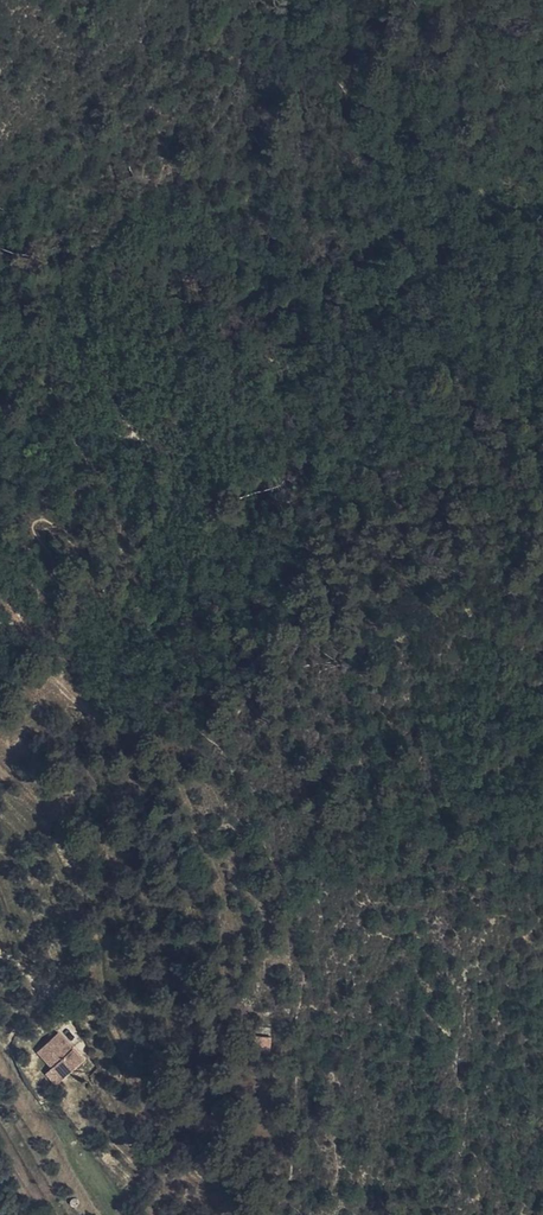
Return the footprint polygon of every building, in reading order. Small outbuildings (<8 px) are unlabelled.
[(55,1066),(64,1078),(84,1061),(60,1033),(40,1050),(55,1066)] [(271,1035),(250,1034),(250,1038),(255,1038),(255,1048),(271,1049),(271,1035)] [(58,1083),(64,1078),(55,1066),(49,1071),(58,1083)]
